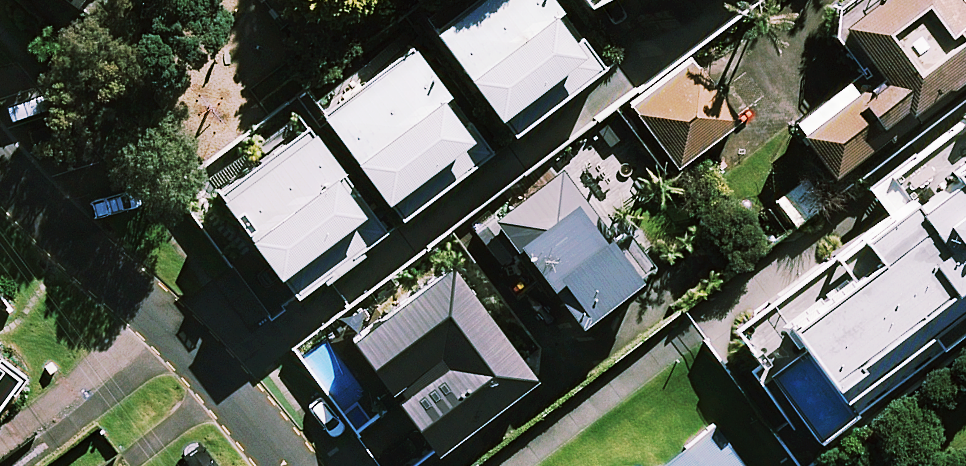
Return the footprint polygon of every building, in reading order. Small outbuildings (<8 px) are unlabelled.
[(100,17),(112,0),(76,0),(100,17)] [(523,128),(612,62),(565,0),(474,0),(444,22),(523,128)] [(838,12),(834,33),(860,67),(793,117),(832,170),(965,71),(965,0),(855,0),(838,12)] [(332,109),(410,212),(499,146),(421,42),(332,109)] [(738,119),(693,57),(631,102),(676,164),(738,119)] [(804,419),(819,439),(965,328),(965,106),(866,182),(888,210),(735,329),(759,359),(748,368),(793,428),(804,419)] [(315,122),(227,186),(304,292),(393,227),(315,122)] [(637,274),(559,170),(502,213),(579,317),(637,274)] [(811,174),(773,200),(792,227),(830,200),(811,174)] [(544,376),(458,261),(359,335),(445,449),(544,376)] [(6,412),(35,373),(2,349),(5,345),(0,341),(0,408),(6,412)] [(714,426),(663,465),(746,465),(714,426)]
